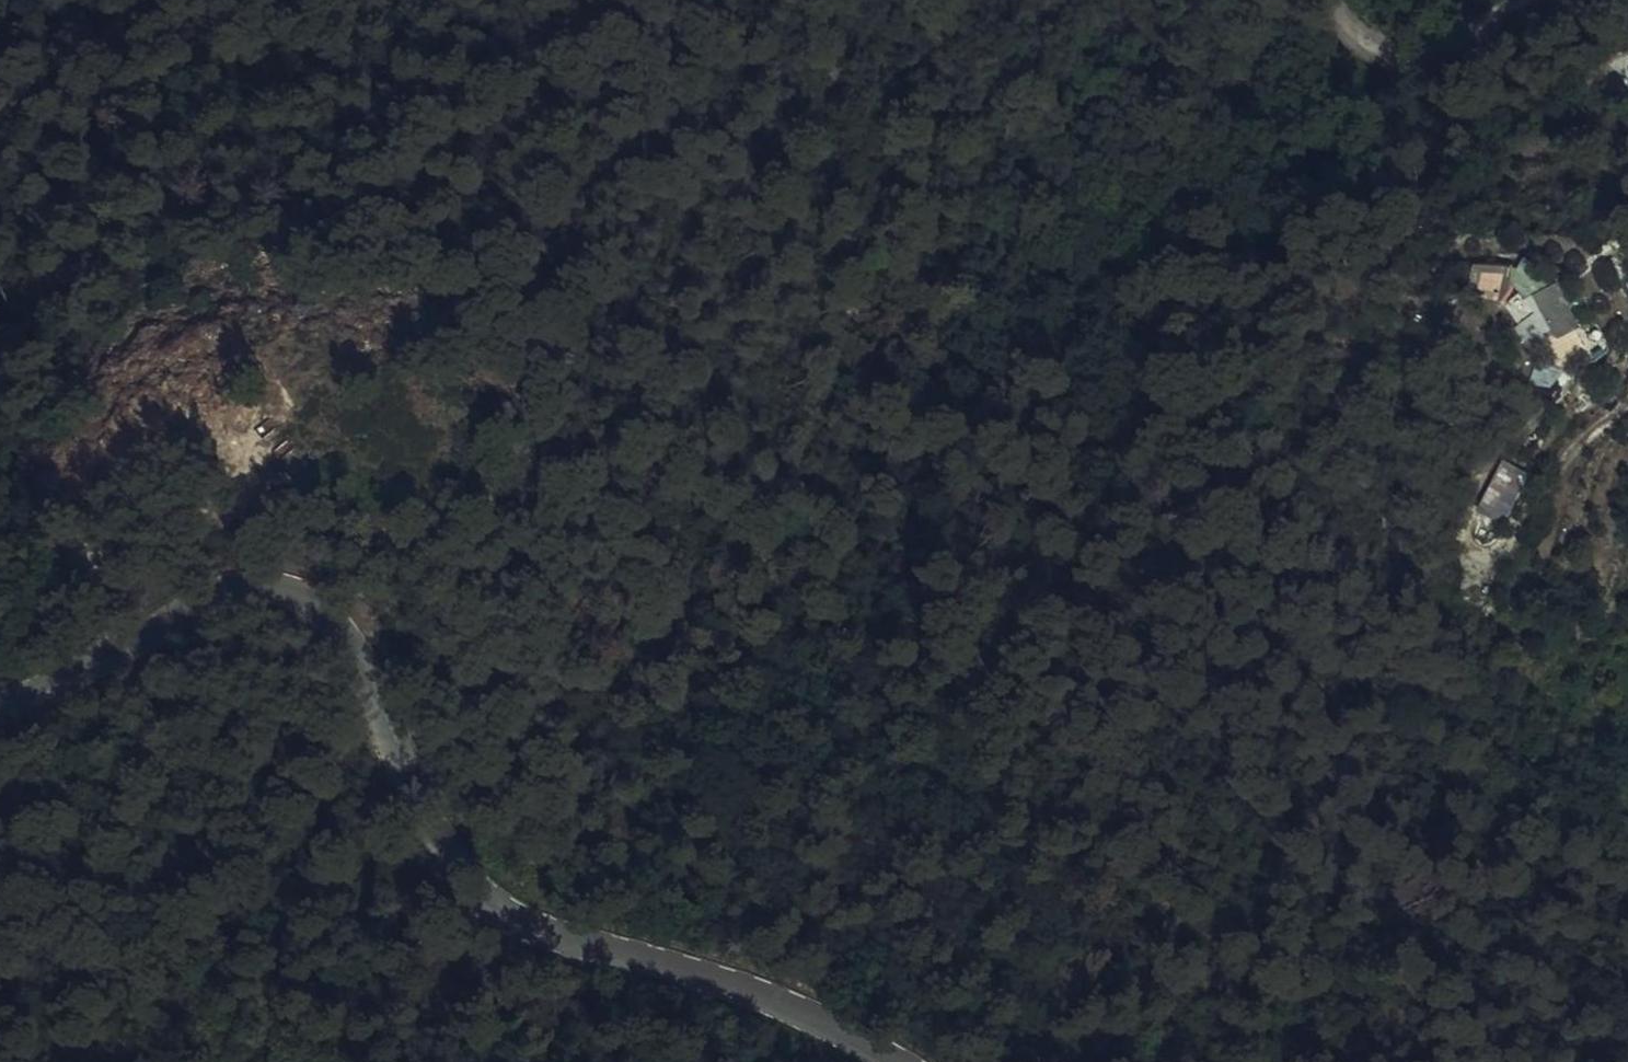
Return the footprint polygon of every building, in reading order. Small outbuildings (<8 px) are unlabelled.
[(1562,309),(1575,291),(1534,260),(1521,277),(1562,309)]
